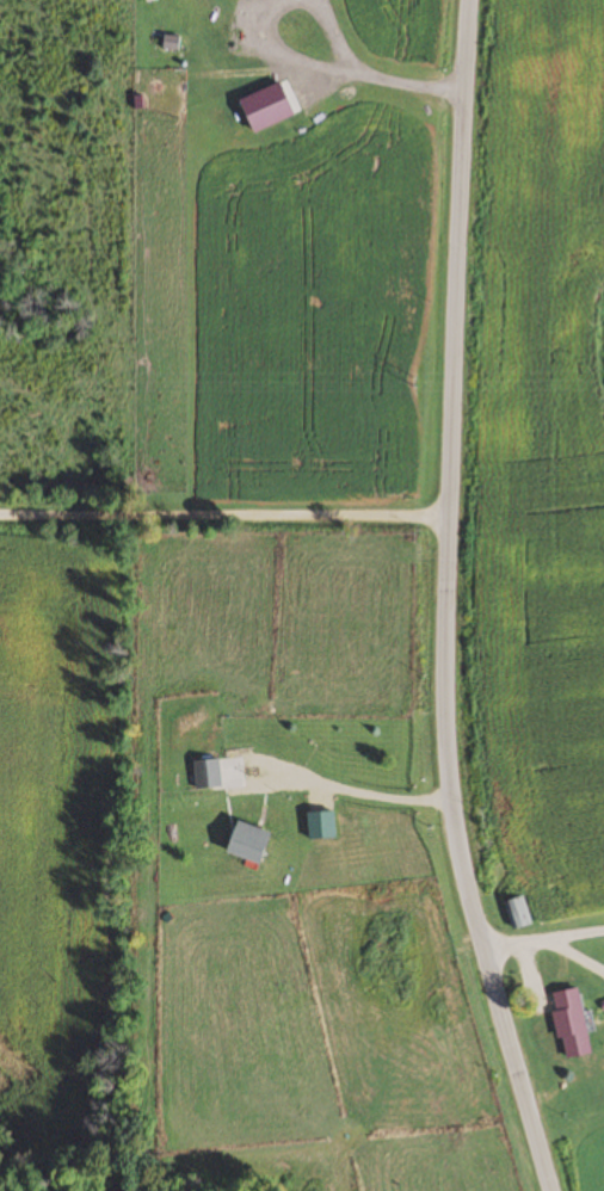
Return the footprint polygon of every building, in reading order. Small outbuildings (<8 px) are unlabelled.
[(196,791),(221,789),(220,762),(194,763),(196,791)] [(335,814),(308,814),(308,841),(335,841),(335,814)] [(269,833),(235,824),(226,856),(260,866),(269,833)] [(531,926),(523,898),(504,903),(512,931),(531,926)]
